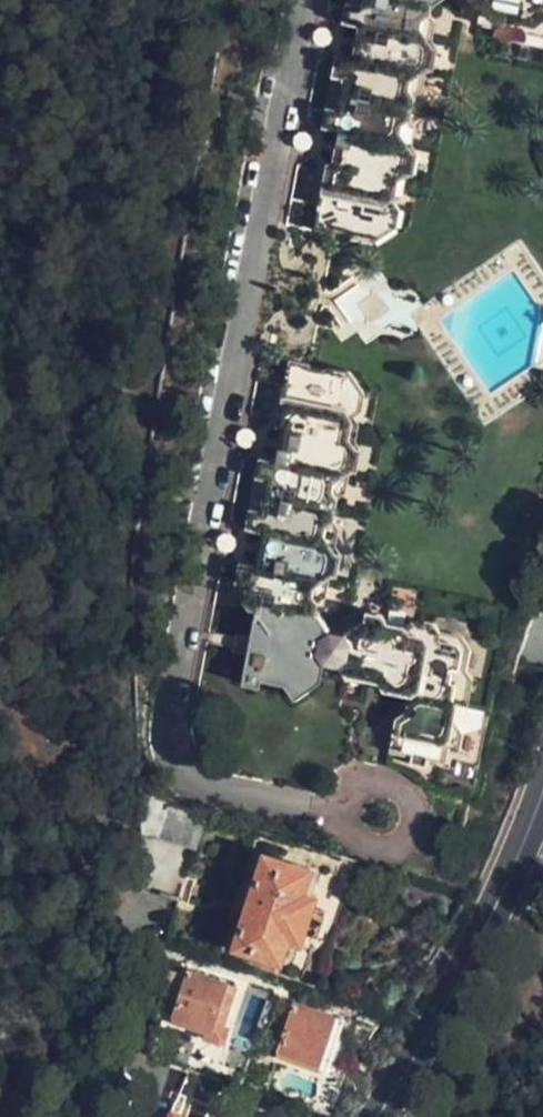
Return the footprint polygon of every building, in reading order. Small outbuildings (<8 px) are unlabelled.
[(362,27),(366,27),(361,59),(355,59),(344,126),(349,128),(343,156),(339,157),(327,224),(349,228),(352,214),(392,221),(402,213),(404,195),(413,190),(416,174),(424,169),(427,149),(416,137),(418,123),(426,117),(430,95),(424,90),(426,75),(443,68),(446,45),(433,35),(437,18),(443,15),(446,2),(449,0),(367,0),(362,27)] [(367,0),(354,0),(350,24),(362,27),(367,0)] [(484,24),(502,26),(509,20),(529,22),(532,31),(542,32),(542,0),(477,0),(486,14),(484,24)] [(337,125),(344,126),(355,59),(344,57),(333,120),(337,125)] [(401,595),(388,592),(386,600),(366,615),(352,612),(351,612),(342,599),(345,585),(338,579),(341,563),(356,556),(360,535),(348,523),(350,510),(358,506),(362,484),(356,478),(359,462),(374,452),(378,431),(372,424),(375,409),(370,400),(372,387),(363,372),(324,366),(325,353),(307,350),(296,412),(300,413),(295,446),(291,445),(278,514),(282,515),(277,549),(272,548),(267,580),(267,581),(271,591),(277,593),(273,619),(270,635),(265,666),(282,668),(284,660),(305,663),(304,661),(312,656),(323,675),(341,663),(344,642),(358,644),(367,655),(398,661),(404,669),(429,674),(427,688),(416,694),(411,728),(434,732),(432,742),(447,745),(448,737),(466,737),(469,723),(479,724),(482,706),(475,696),(477,680),(486,681),(492,654),(485,644),(489,627),(482,617),(461,613),(457,606),(432,601),(426,606),(405,602),(401,595)] [(278,514),(291,445),(278,444),(267,512),(278,514)] [(254,578),(267,580),(272,548),(260,546),(254,578)] [(270,635),(273,619),(255,615),(252,632),(270,635)] [(316,680),(323,675),(312,656),(304,661),(305,663),(316,680)] [(200,813),(135,793),(137,839),(139,839),(142,839),(144,839),(147,840),(150,839),(152,840),(155,840),(157,840),(160,841),(162,841),(165,842),(167,842),(170,843),(172,843),(175,844),(177,845),(180,845),(182,846),(191,849),(203,814),(200,813)] [(296,940),(309,895),(298,891),(305,866),(258,851),(230,949),(276,960),(284,937),(296,940)] [(210,1031),(230,984),(181,966),(158,1020),(192,1034),(190,1042),(210,1049),(216,1033),(210,1031)] [(323,1070),(339,1020),(291,1005),(276,1054),(323,1070)] [(187,1113),(174,1107),(170,1116),(185,1116),(187,1113)]
